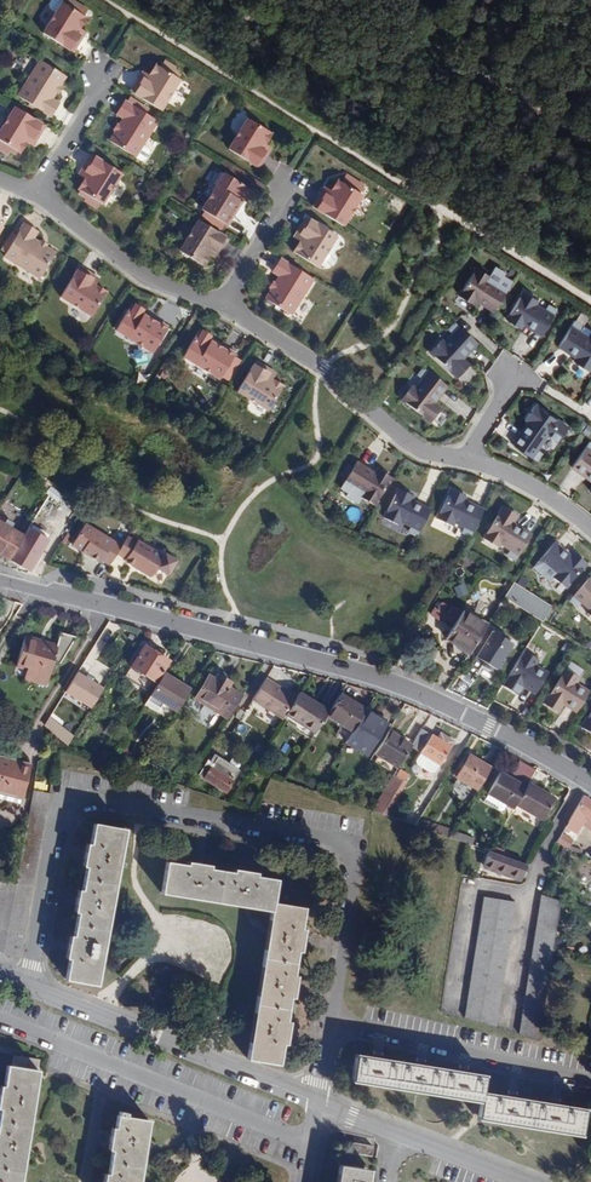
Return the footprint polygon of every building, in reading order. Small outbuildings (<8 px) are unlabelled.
[(82,38),(80,37),(83,32),(79,30),(85,20),(83,19),(86,13),(65,0),(53,0),(48,8),(48,12),(54,15),(43,35),(73,54),(82,38)] [(44,112),(49,103),(53,97),(58,90),(65,95),(73,82),(40,61),(18,96),(44,112)] [(139,77),(130,92),(161,111),(179,79),(155,65),(148,76),(145,74),(143,79),(139,77)] [(132,104),(126,102),(124,100),(116,114),(124,118),(120,124),(116,131),(110,141),(136,156),(157,119),(145,113),(148,108),(135,100),(132,104)] [(15,107),(0,132),(0,140),(2,141),(0,145),(0,150),(8,155),(10,150),(12,147),(19,152),(21,153),(27,142),(30,144),(33,139),(36,141),(45,126),(15,107)] [(258,169),(267,155),(264,153),(268,148),(265,146),(272,135),(248,120),(228,150),(258,169)] [(79,188),(81,189),(89,194),(87,197),(86,199),(99,207),(102,202),(104,203),(122,172),(91,154),(80,174),(85,177),(79,188)] [(240,201),(243,202),(245,199),(246,200),(250,193),(250,191),(251,189),(225,173),(206,211),(202,217),(222,229),(225,224),(228,226),(240,207),(238,205),(240,201)] [(313,207),(343,226),(363,195),(360,194),(364,187),(348,177),(344,184),(341,183),(338,180),(332,191),(328,189),(325,194),(322,193),(313,207)] [(307,218),(298,233),(301,235),(297,240),(300,242),(294,253),(318,267),(337,237),(307,218)] [(220,254),(229,239),(199,221),(180,251),(204,266),(211,256),(213,257),(217,253),(220,254)] [(56,252),(46,247),(40,243),(33,239),(38,231),(24,223),(5,255),(40,278),(56,252)] [(291,316),(314,280),(282,260),(273,274),(280,277),(276,284),(272,290),(266,300),(291,316)] [(96,284),(98,281),(93,278),(95,275),(79,266),(61,296),(92,315),(107,291),(96,284)] [(489,277),(475,268),(458,296),(472,305),(475,300),(493,312),(509,286),(500,280),(496,287),(487,281),(489,277)] [(540,337),(557,310),(543,301),(540,305),(531,299),(535,292),(525,287),(510,313),(528,324),(525,328),(540,337)] [(169,326),(150,314),(149,317),(144,314),(146,312),(143,310),(144,308),(136,304),(135,305),(132,304),(116,329),(153,351),(169,326)] [(590,366),(590,335),(589,338),(579,332),(583,326),(574,320),(558,346),(577,358),(574,362),(588,371),(590,366)] [(477,343),(455,322),(448,330),(453,335),(445,343),(441,340),(429,352),(458,378),(469,365),(462,359),(477,343)] [(220,379),(221,377),(234,356),(236,353),(216,341),(215,344),(211,341),(212,339),(209,337),(211,335),(203,331),(202,333),(199,331),(183,356),(220,379)] [(234,356),(221,377),(227,379),(240,359),(234,356)] [(273,379),(275,376),(270,373),(271,370),(256,361),(238,391),(268,410),(283,386),(273,379)] [(447,385),(423,367),(417,375),(423,380),(415,389),(411,386),(401,399),(431,422),(441,409),(434,403),(447,385)] [(558,441),(568,427),(534,403),(525,417),(527,419),(530,421),(515,443),(512,441),(511,443),(532,456),(537,448),(548,433),(558,441)] [(530,421),(527,419),(512,441),(515,443),(530,421)] [(576,464),(590,475),(590,451),(585,447),(571,466),(573,467),(576,464)] [(542,452),(537,448),(532,456),(537,459),(542,452)] [(361,497),(375,505),(392,477),(378,469),(375,473),(357,462),(341,488),(350,493),(354,487),(363,492),(361,497)] [(576,464),(573,467),(590,479),(590,475),(576,464)] [(60,501),(64,494),(52,486),(48,494),(60,501)] [(399,488),(384,517),(399,524),(401,520),(411,525),(408,532),(417,536),(431,509),(411,500),(414,495),(399,488)] [(452,488),(438,518),(453,524),(455,520),(465,525),(462,532),(471,536),(484,509),(465,500),(467,495),(452,488)] [(517,516),(503,508),(482,540),(497,549),(499,545),(510,550),(506,556),(515,562),(531,537),(512,525),(517,516)] [(43,550),(22,538),(24,536),(0,522),(0,554),(30,571),(43,550)] [(100,559),(109,565),(115,554),(120,545),(84,524),(71,544),(99,561),(100,559)] [(135,542),(126,536),(120,545),(115,554),(125,560),(124,561),(147,575),(154,573),(156,569),(155,565),(162,555),(137,539),(135,542)] [(560,536),(539,560),(551,571),(554,567),(563,575),(558,581),(566,587),(586,565),(570,550),(573,546),(560,536)] [(161,586),(169,575),(161,569),(153,580),(161,586)] [(590,615),(590,578),(589,577),(570,600),(578,607),(583,601),(590,608),(588,612),(590,615)] [(514,581),(506,595),(543,619),(552,605),(514,581)] [(456,598),(466,593),(462,583),(451,587),(456,598)] [(445,639),(469,653),(487,626),(463,611),(445,639)] [(52,663),(59,665),(74,637),(60,633),(57,645),(24,636),(16,666),(27,669),(24,679),(46,685),(52,663)] [(486,640),(476,657),(496,669),(506,653),(486,640)] [(157,683),(164,672),(171,661),(144,645),(131,666),(157,683)] [(523,651),(502,685),(516,694),(521,685),(523,682),(536,690),(547,674),(534,666),(537,659),(523,651)] [(563,668),(541,702),(555,711),(561,702),(562,699),(576,707),(586,691),(573,682),(577,676),(563,668)] [(66,691),(91,707),(103,688),(93,681),(85,677),(78,672),(66,691)] [(157,683),(150,695),(176,712),(190,689),(164,672),(157,683)] [(195,698),(228,718),(242,695),(228,687),(231,682),(218,674),(215,678),(209,674),(195,698)] [(283,718),(285,714),(296,697),(264,678),(251,699),(283,718)] [(523,682),(521,685),(535,693),(536,690),(523,682)] [(285,714),(314,733),(325,715),(328,710),(299,692),(296,697),(285,714)] [(352,732),(366,710),(340,693),(328,710),(325,715),(352,732)] [(562,699),(561,702),(574,710),(576,707),(562,699)] [(352,732),(346,742),(366,755),(386,722),(366,710),(352,732)] [(581,727),(590,733),(590,711),(581,727)] [(45,725),(54,734),(60,727),(50,717),(45,725)] [(411,745),(411,746),(419,751),(414,758),(416,764),(429,772),(435,771),(450,745),(443,742),(447,735),(439,730),(436,736),(422,729),(411,745)] [(548,729),(541,743),(551,747),(557,734),(548,729)] [(389,731),(374,753),(398,767),(411,746),(411,745),(389,731)] [(443,742),(450,745),(454,739),(447,735),(443,742)] [(120,753),(126,756),(127,757),(131,750),(123,746),(120,753)] [(102,749),(99,757),(110,760),(113,753),(102,749)] [(113,753),(110,760),(123,765),(126,756),(120,753),(115,751),(113,753)] [(457,776),(479,790),(492,768),(469,755),(457,776)] [(21,798),(29,764),(0,757),(0,793),(21,798)] [(206,762),(199,774),(226,791),(239,770),(218,757),(212,766),(206,762)] [(140,771),(154,776),(157,766),(145,762),(140,771)] [(409,774),(398,767),(393,774),(403,780),(405,781),(409,774)] [(487,793),(513,808),(515,804),(525,786),(499,771),(487,793)] [(382,792),(388,795),(392,798),(403,780),(393,774),(382,792)] [(525,786),(515,804),(541,820),(554,797),(528,782),(525,786)] [(18,957),(49,793),(33,790),(16,883),(0,881),(0,883),(0,954),(18,957)] [(236,792),(231,798),(241,803),(245,798),(236,792)] [(382,792),(372,809),(377,812),(388,795),(382,792)] [(583,797),(566,827),(577,834),(582,826),(584,822),(590,827),(590,802),(583,797)] [(420,818),(416,826),(449,838),(453,830),(420,818)] [(584,822),(582,826),(590,832),(590,827),(584,822)] [(125,830),(94,824),(90,844),(87,844),(83,867),(85,867),(81,890),(78,890),(74,913),(77,913),(74,936),(70,936),(66,958),(68,959),(65,979),(96,985),(125,830)] [(568,849),(570,845),(573,840),(562,834),(557,843),(562,846),(566,849),(568,849)] [(568,849),(579,854),(581,850),(570,845),(568,849)] [(527,864),(488,851),(483,866),(520,881),(527,864)] [(165,862),(161,893),(271,911),(247,1058),(256,1060),(278,1064),(281,1043),(285,1044),(289,1021),(285,1020),(289,997),(292,997),(296,975),(293,974),(296,951),(300,952),(303,929),(300,928),(303,908),(273,903),(276,880),(256,876),(256,873),(234,870),(233,872),(210,869),(210,866),(187,862),(187,865),(165,862)] [(538,1040),(552,953),(560,902),(551,898),(541,895),(518,1034),(538,1040)] [(463,1018),(495,1027),(515,902),(483,897),(463,1018)] [(585,1110),(482,1093),(484,1077),(355,1056),(351,1081),(480,1102),(477,1119),(581,1135),(585,1110)] [(37,1071),(6,1066),(3,1086),(0,1086),(0,1087),(0,1181),(19,1181),(37,1071)] [(148,1120),(126,1117),(127,1112),(121,1112),(121,1116),(116,1116),(114,1128),(111,1128),(108,1151),(111,1151),(107,1174),(105,1174),(104,1181),(139,1181),(148,1120)] [(543,1140),(539,1158),(548,1160),(552,1142),(543,1140)] [(337,1181),(368,1181),(369,1170),(340,1165),(337,1181)]
